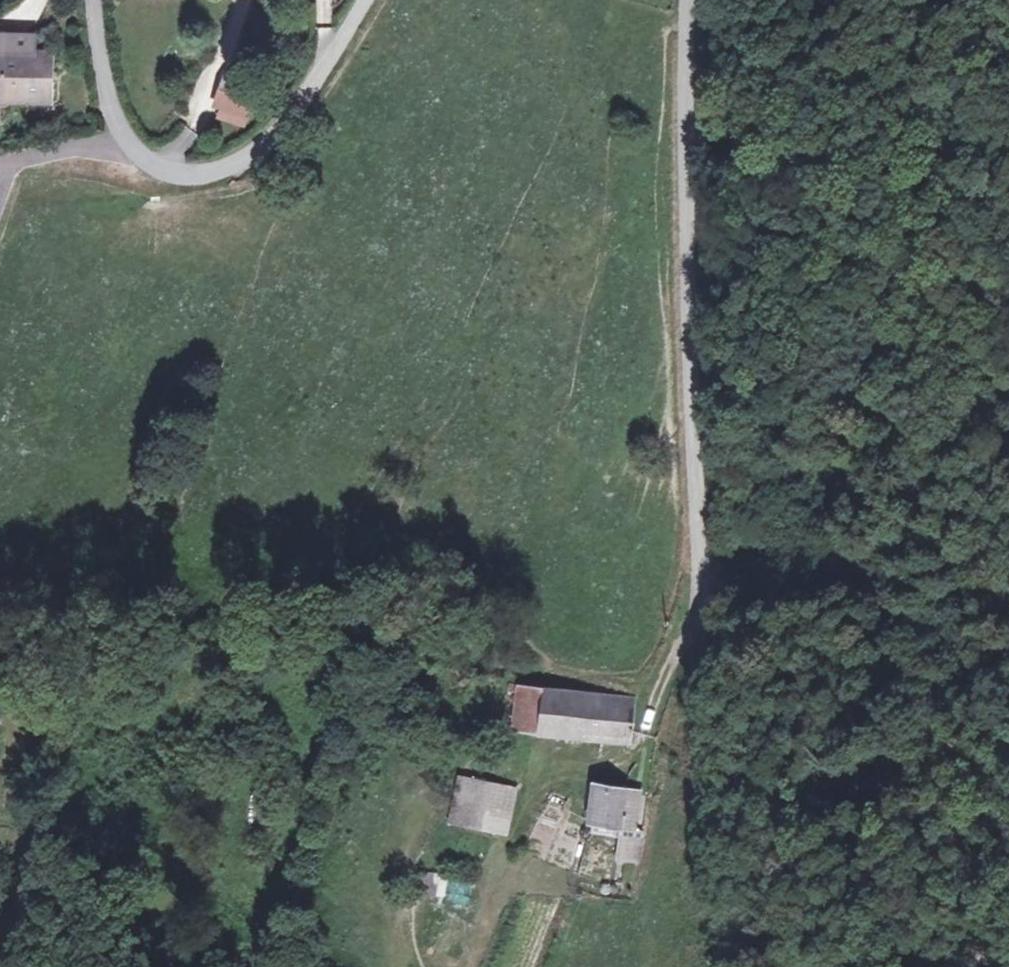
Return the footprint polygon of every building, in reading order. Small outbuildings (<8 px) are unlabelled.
[(30,52),(30,35),(0,33),(0,51),(30,52)] [(30,52),(0,51),(0,99),(4,99),(4,92),(43,93),(44,52),(30,52)] [(257,79),(228,69),(218,96),(247,106),(257,79)] [(510,682),(504,728),(619,745),(625,697),(510,682)] [(479,783),(450,776),(444,798),(457,801),(452,822),(468,827),(479,783)] [(505,790),(479,783),(468,827),(494,833),(505,790)] [(577,824),(613,828),(614,828),(627,830),(633,795),(583,789),(577,824)] [(457,801),(444,798),(439,819),(452,822),(457,801)] [(614,828),(613,828),(609,860),(631,863),(634,831),(627,830),(614,828)] [(420,872),(419,896),(472,897),(472,873),(420,872)]
